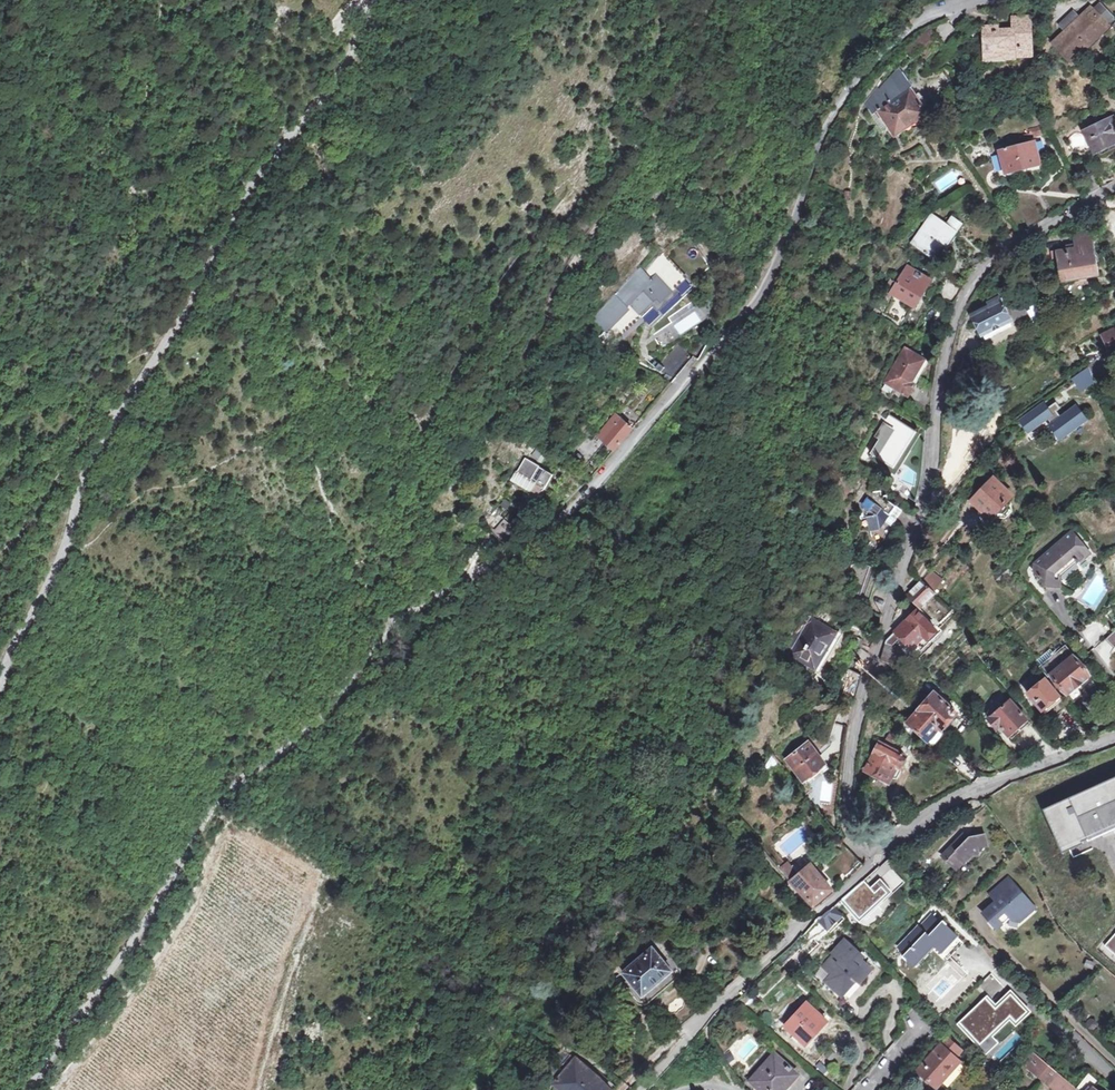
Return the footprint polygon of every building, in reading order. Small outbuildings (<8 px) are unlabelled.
[(1101,6),(1095,12),(1105,23),(1111,17),(1101,6)] [(1092,10),(1081,20),(1067,33),(1055,44),(1071,62),(1101,33),(1098,30),(1105,24),(1105,23),(1095,12),(1092,10)] [(1067,33),(1081,20),(1073,13),(1060,25),(1067,33)] [(1013,17),(1014,31),(1014,33),(1032,32),(1031,16),(1013,17)] [(961,36),(969,30),(964,23),(956,28),(961,36)] [(1098,30),(1101,33),(1108,27),(1105,24),(1098,30)] [(1014,33),(1014,31),(998,31),(998,27),(985,28),(985,55),(998,54),(999,58),(1016,58),(1016,55),(1033,54),(1032,32),(1014,33)] [(912,56),(936,38),(930,30),(906,48),(912,56)] [(865,106),(872,116),(879,112),(890,128),(895,135),(904,128),(917,119),(926,114),(921,107),(922,106),(910,88),(912,87),(904,74),(902,76),(900,74),(895,78),(897,80),(870,104),(869,103),(865,106)] [(879,112),(872,116),(883,132),(890,128),(879,112)] [(1114,140),(1114,127),(1111,118),(1088,130),(1097,149),(1114,140)] [(1029,130),(1030,133),(1031,137),(1041,134),(1039,128),(1029,130)] [(1004,173),(1010,175),(1014,174),(1017,171),(1040,165),(1035,142),(999,151),(1004,173)] [(193,154),(199,147),(194,144),(189,151),(193,154)] [(1044,218),(1036,204),(1022,211),(1030,226),(1044,218)] [(935,259),(947,240),(944,239),(951,229),(954,231),(960,223),(949,216),(944,224),(930,215),(911,243),(935,259)] [(1091,230),(1075,233),(1078,245),(1073,246),(1051,250),(1053,258),(1056,258),(1061,282),(1098,275),(1091,230)] [(966,254),(974,265),(981,260),(973,249),(966,254)] [(662,253),(599,319),(615,336),(651,303),(654,306),(658,310),(675,294),(672,290),(664,281),(663,281),(677,268),(662,253)] [(898,285),(893,293),(915,306),(921,295),(920,295),(930,279),(909,267),(898,285)] [(685,277),(677,268),(664,281),(672,290),(685,277)] [(939,291),(941,292),(955,300),(962,287),(947,278),(939,291)] [(893,293),(898,285),(892,281),(884,294),(890,298),(893,293)] [(1009,320),(1004,309),(999,297),(980,307),(982,311),(973,316),(981,334),(983,333),(1007,321),(1009,320)] [(1020,302),(1004,309),(1009,320),(1025,312),(1020,302)] [(651,303),(615,336),(617,338),(654,306),(651,303)] [(1007,321),(983,333),(985,336),(985,338),(1009,326),(1007,321)] [(1114,347),(1114,329),(1104,334),(1111,349),(1114,347)] [(654,373),(672,382),(694,357),(676,343),(652,373),(654,373)] [(907,396),(914,384),(911,382),(924,359),(905,348),(885,383),(907,396)] [(1079,391),(1091,383),(1085,368),(1071,378),(1079,391)] [(1026,425),(1029,430),(1027,432),(1033,440),(1060,420),(1054,412),(1053,413),(1051,414),(1047,410),(1043,404),(1022,419),(1026,425)] [(586,462),(604,442),(614,450),(642,417),(627,405),(617,415),(616,414),(595,438),(591,435),(575,452),(586,462)] [(877,463),(879,460),(896,470),(906,454),(903,452),(916,430),(889,413),(874,437),(878,439),(870,453),(872,455),(870,458),(877,463)] [(543,489),(551,474),(537,466),(538,465),(524,457),(515,471),(530,480),(529,481),(543,489)] [(587,477),(593,469),(588,464),(581,473),(587,477)] [(973,502),(990,518),(993,514),(996,517),(1004,518),(1011,511),(1009,503),(1006,500),(1010,497),(993,480),(973,502)] [(860,520),(867,518),(871,532),(880,530),(885,523),(891,527),(901,512),(886,501),(885,496),(880,498),(879,492),(871,493),(857,513),(860,520)] [(505,544),(518,531),(505,519),(492,533),(505,544)] [(1047,587),(1062,589),(1063,577),(1080,563),(1081,564),(1093,554),(1075,533),(1044,559),(1042,559),(1036,564),(1036,570),(1041,576),(1040,580),(1047,587)] [(921,606),(934,593),(933,591),(941,581),(931,571),(922,581),(921,582),(908,593),(921,606)] [(916,610),(895,631),(900,638),(911,649),(906,655),(912,661),(919,655),(920,657),(933,645),(931,643),(943,631),(939,627),(936,630),(916,610)] [(794,656),(796,652),(819,665),(817,669),(819,670),(841,633),(839,632),(837,635),(814,621),(816,618),(814,618),(792,654),(794,656)] [(886,640),(885,643),(893,645),(900,638),(895,631),(886,640)] [(893,645),(885,643),(880,660),(892,664),(897,646),(893,645)] [(1048,677),(1050,676),(1066,695),(1089,676),(1065,647),(1040,667),(1048,677)] [(855,697),(861,674),(854,671),(846,667),(836,688),(855,697)] [(1043,714),(1061,700),(1044,678),(1026,693),(1043,714)] [(932,746),(944,732),(941,730),(956,713),(932,692),(918,710),(907,723),(932,746)] [(995,728),(999,725),(1003,730),(1008,735),(1019,726),(1020,728),(1026,723),(1024,722),(1027,719),(1009,700),(987,719),(995,728)] [(887,781),(896,766),(899,768),(906,757),(881,742),(866,769),(887,781)] [(804,781),(825,764),(807,743),(786,760),(804,781)] [(775,771),(780,763),(775,757),(768,767),(775,771)] [(1098,838),(1114,830),(1114,802),(1096,810),(1096,809),(1091,811),(1092,813),(1078,819),(1088,843),(1098,838)] [(957,870),(973,854),(979,852),(978,847),(987,846),(984,833),(969,837),(964,832),(943,856),(957,870)] [(734,854),(742,849),(733,835),(725,840),(734,854)] [(780,870),(786,877),(791,872),(785,866),(780,870)] [(796,877),(790,882),(812,905),(831,889),(809,866),(796,877)] [(791,872),(786,877),(790,882),(796,877),(791,872)] [(991,921),(995,917),(1002,924),(1003,925),(1010,917),(1020,919),(1027,910),(1024,907),(1030,901),(1005,877),(994,889),(998,898),(984,914),(991,921)] [(866,883),(845,902),(865,923),(897,896),(884,881),(873,890),(866,883)] [(826,930),(842,916),(838,912),(833,907),(821,915),(818,916),(815,919),(826,930)] [(995,917),(991,921),(998,928),(1002,924),(995,917)] [(907,957),(904,960),(908,964),(912,964),(917,969),(938,947),(942,951),(956,936),(949,929),(949,925),(944,921),(939,926),(932,919),(921,930),(919,928),(899,949),(907,957)] [(1114,956),(1114,932),(1103,946),(1114,956)] [(838,993),(853,977),(856,980),(863,972),(860,968),(864,965),(857,958),(860,955),(842,938),(829,952),(831,954),(822,964),(830,972),(823,978),(838,993)] [(643,996),(636,1002),(637,1003),(643,1004),(645,1004),(646,1003),(677,977),(679,975),(680,973),(680,969),(681,968),(679,966),(673,971),(652,948),(640,958),(635,952),(625,960),(630,966),(622,973),(643,996)] [(987,995),(985,997),(995,1008),(1010,994),(1027,1012),(1015,1023),(1009,1016),(991,1034),(980,1045),(976,1041),(974,1043),(985,1055),(998,1043),(992,1036),(1009,1020),(1015,1027),(1031,1012),(1010,990),(995,1004),(987,995)] [(985,997),(958,1022),(971,1036),(969,1038),(974,1043),(976,1041),(980,1045),(991,1034),(1009,1016),(1015,1023),(1027,1012),(1010,994),(995,1008),(985,997)] [(791,1032),(789,1035),(800,1045),(823,1019),(802,1001),(782,1024),(791,1032)] [(956,1024),(969,1038),(971,1036),(958,1022),(956,1024)] [(957,1064),(952,1060),(959,1053),(946,1041),(939,1048),(938,1047),(915,1073),(934,1089),(935,1089),(957,1064)] [(1074,1089),(1031,1051),(1022,1065),(1051,1089),(1073,1089),(1074,1089)] [(602,1081),(575,1059),(570,1056),(562,1066),(567,1070),(553,1085),(559,1089),(612,1089),(602,1081)] [(795,1077),(796,1076),(791,1070),(793,1068),(789,1065),(787,1067),(774,1056),(751,1081),(756,1086),(755,1089),(778,1089),(792,1074),(795,1077)] [(991,1057),(985,1063),(991,1069),(997,1063),(991,1057)] [(1074,1089),(1075,1089),(1091,1089),(1092,1089),(1099,1082),(1088,1073),(1074,1089)] [(795,1077),(792,1074),(778,1089),(783,1089),(795,1077)]
